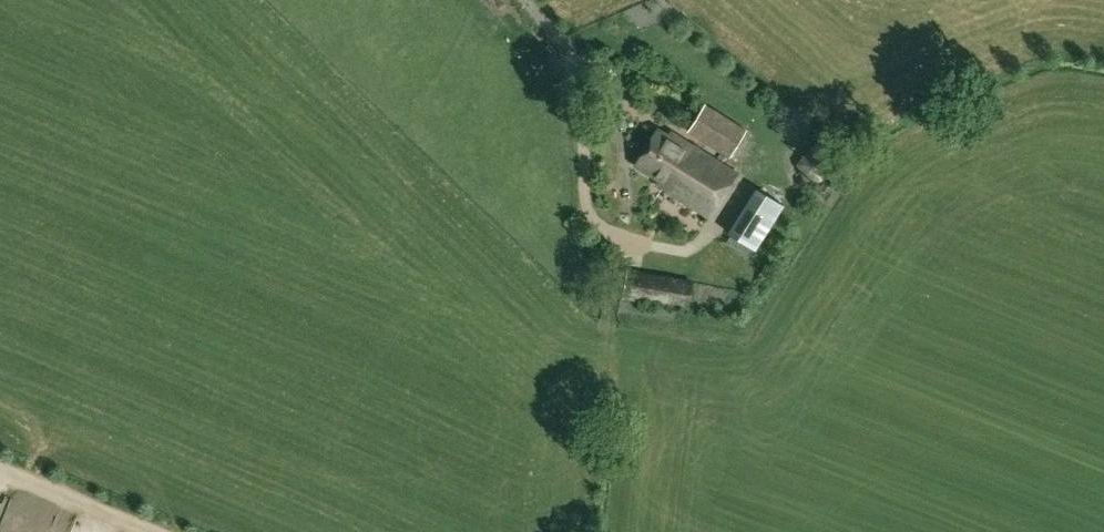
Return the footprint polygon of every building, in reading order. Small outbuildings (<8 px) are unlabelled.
[(704,103),(688,132),(730,159),(746,131),(704,103)] [(736,174),(691,145),(688,149),(657,128),(634,164),(670,187),(667,191),(708,218),(736,174)] [(783,204),(757,187),(728,232),(754,250),(783,204)] [(688,309),(693,284),(629,274),(627,298),(688,309)]
